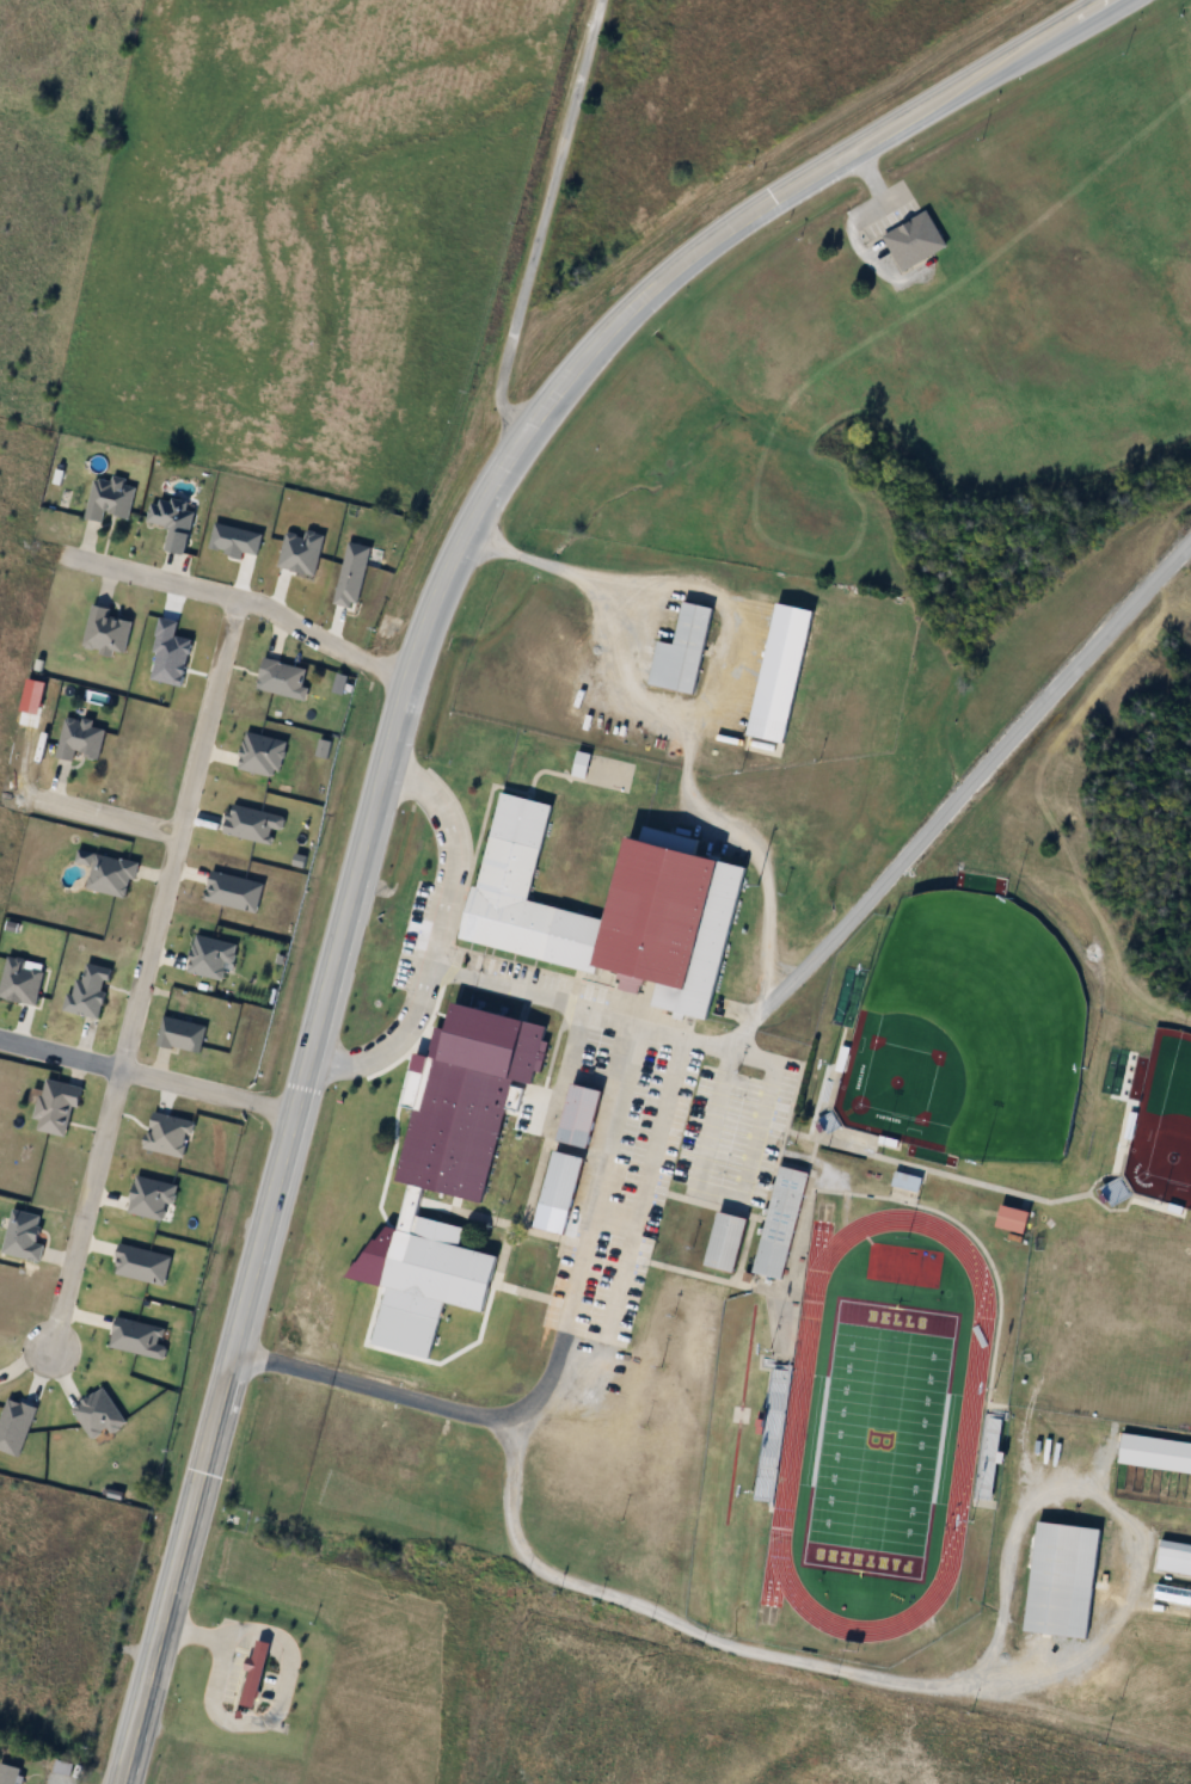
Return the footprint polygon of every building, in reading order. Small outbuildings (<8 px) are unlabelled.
[(879,233),(900,269),(944,244),(925,208),(879,233)] [(130,518),(138,485),(97,476),(88,519),(105,523),(107,514),(130,518)] [(659,639),(649,684),(694,695),(714,608),(686,602),(676,644),(659,639)] [(778,603),(744,750),(781,758),(814,610),(778,603)] [(85,649),(126,658),(135,618),(94,609),(85,649)] [(312,670),(266,659),(259,690),(304,701),(312,670)] [(76,762),(78,756),(100,761),(108,727),(68,718),(58,758),(76,762)] [(503,791),(478,885),(474,885),(460,937),(595,972),(597,964),(622,970),(621,977),(624,978),(621,988),(640,992),(641,984),(646,985),(647,978),(658,980),(652,1004),(675,1010),(673,1017),(686,1020),(687,1014),(707,1020),(747,867),(698,854),(701,839),(646,825),(643,838),(630,835),(608,919),(529,899),(553,804),(503,791)] [(97,854),(89,890),(131,900),(139,864),(97,854)] [(111,969),(80,964),(71,1013),(103,1018),(111,969)] [(455,1003),(449,1029),(437,1027),(430,1054),(417,1052),(403,1105),(416,1108),(398,1180),(411,1182),(399,1229),(388,1225),(380,1239),(375,1239),(361,1261),(357,1261),(349,1277),(387,1287),(373,1343),(431,1359),(447,1302),(484,1311),(498,1256),(460,1247),(465,1228),(418,1214),(425,1186),(483,1201),(508,1107),(518,1109),(524,1088),(514,1085),(515,1078),(532,1083),(535,1070),(542,1071),(550,1042),(544,1040),(547,1027),(455,1003)] [(76,1107),(81,1108),(86,1089),(46,1079),(36,1120),(42,1122),(40,1131),(68,1137),(76,1107)] [(573,1083),(558,1139),(588,1148),(603,1091),(573,1083)] [(557,1150),(535,1226),(565,1235),(585,1158),(557,1150)] [(781,1165),(754,1272),(781,1280),(810,1173),(781,1165)] [(922,1192),(925,1177),(897,1172),(894,1187),(922,1192)] [(1003,1204),(996,1226),(1025,1235),(1031,1212),(1003,1204)] [(41,1261),(48,1229),(40,1227),(43,1216),(13,1210),(4,1254),(41,1261)] [(719,1211),(706,1265),(735,1272),(749,1218),(719,1211)] [(1121,1463),(1190,1473),(1190,1442),(1124,1433),(1121,1463)] [(1039,1520),(1026,1630),(1088,1638),(1103,1528),(1039,1520)] [(1156,1569),(1190,1575),(1190,1544),(1161,1539),(1156,1569)] [(1156,1585),(1153,1601),(1190,1607),(1190,1590),(1156,1585)] [(272,1643),(258,1640),(253,1657),(248,1656),(246,1669),(251,1671),(241,1704),(256,1708),(272,1643)] [(21,1768),(1,1764),(0,1766),(0,1783),(17,1783),(21,1768)]
